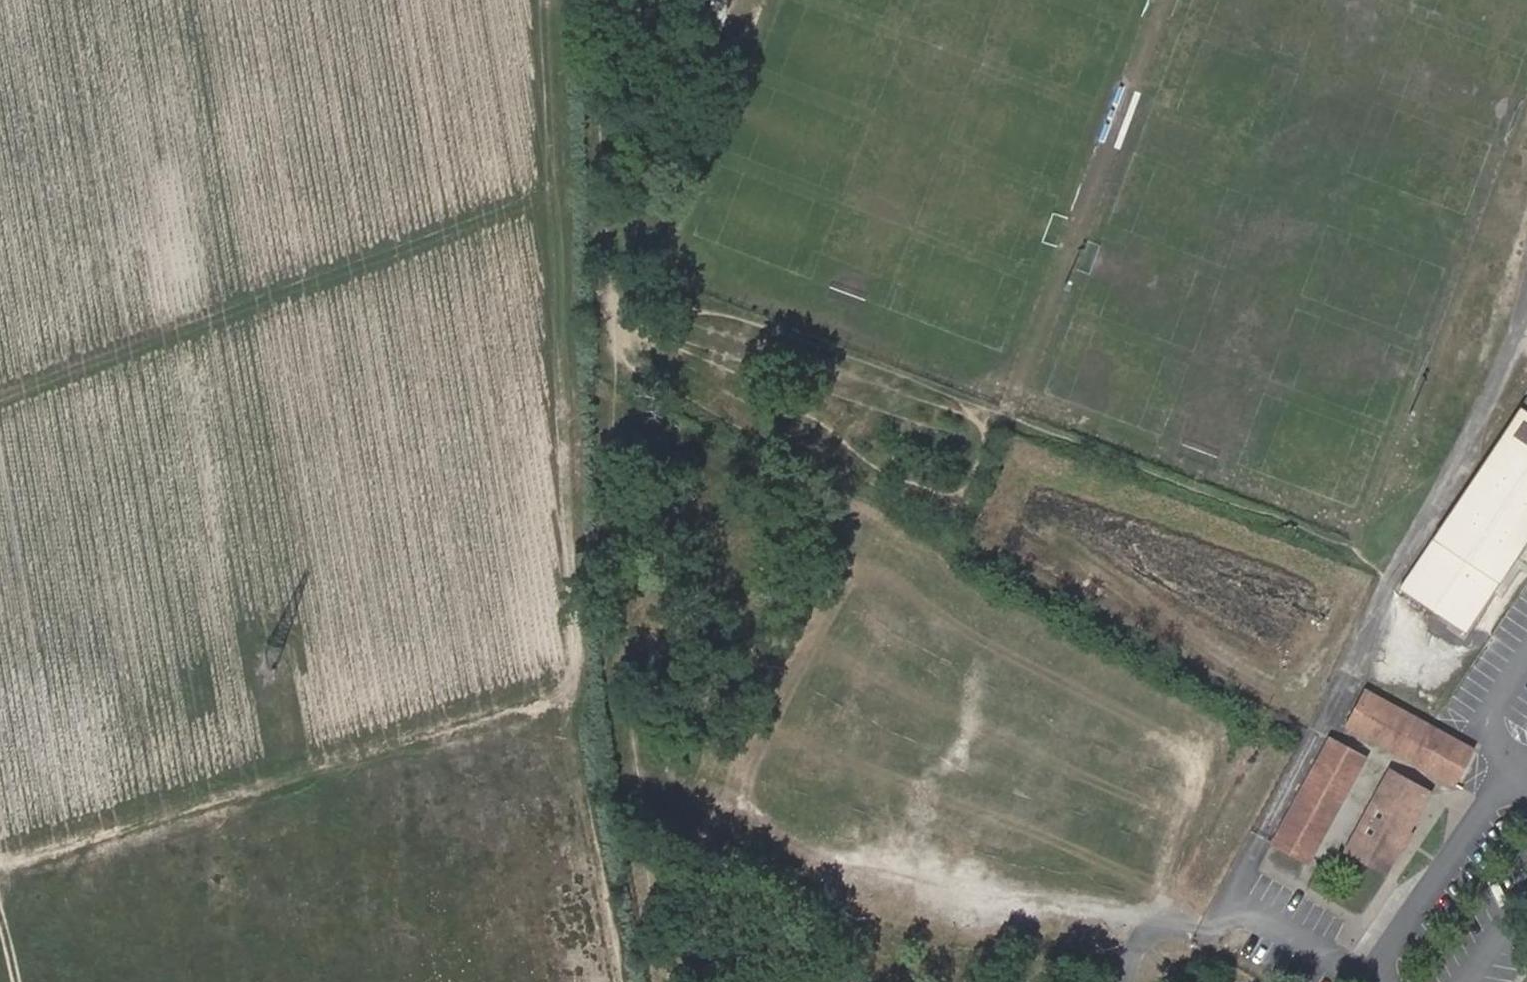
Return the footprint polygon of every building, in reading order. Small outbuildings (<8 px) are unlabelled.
[(695,45),(715,53),(735,0),(712,0),(695,45)] [(1399,588),(1464,631),(1526,538),(1526,400),(1399,588)] [(1453,786),(1453,785),(1472,751),(1431,727),(1366,690),(1346,726),(1453,786)] [(1362,760),(1329,742),(1274,843),(1307,861),(1362,760)] [(1429,796),(1390,776),(1348,853),(1387,874),(1429,796)]
